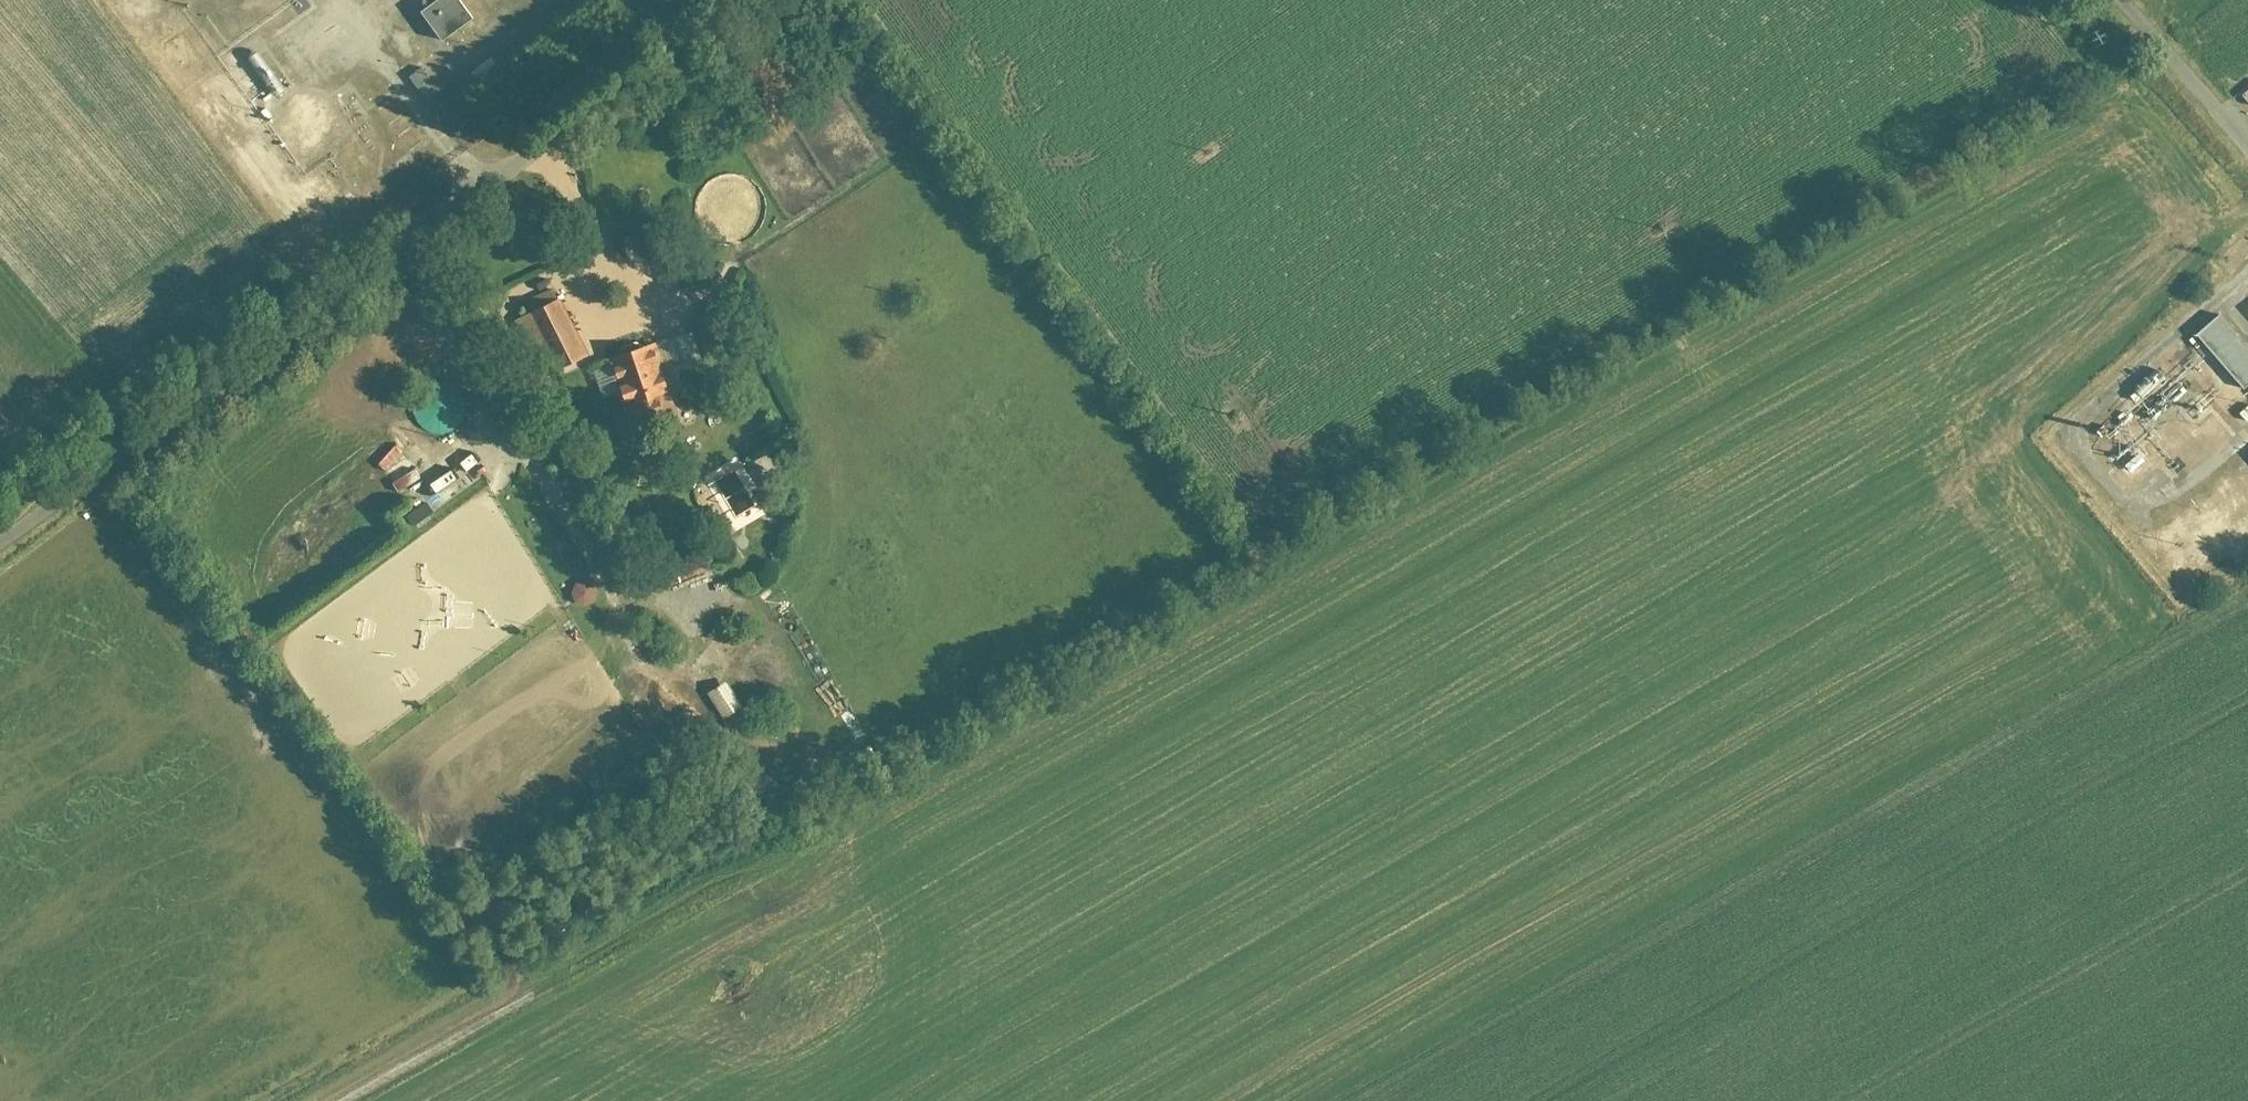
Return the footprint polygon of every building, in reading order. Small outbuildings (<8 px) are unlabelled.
[(444,47),(473,28),(454,0),(445,0),(423,15),(444,47)] [(426,76),(411,87),(449,140),(464,129),(426,76)] [(561,303),(517,324),(545,381),(589,360),(561,303)] [(2198,340),(2246,392),(2247,390),(2247,329),(2231,311),(2198,340)] [(689,338),(646,352),(637,346),(625,350),(621,361),(608,365),(630,433),(681,416),(667,375),(698,364),(689,338)] [(417,400),(415,417),(421,430),(431,437),(444,439),(458,433),(465,422),(467,409),(461,396),(452,389),(437,387),(426,391),(417,400)] [(421,486),(403,456),(422,445),(409,424),(390,436),(400,453),(379,466),(398,499),(421,486)] [(743,464),(703,484),(731,539),(771,518),(743,464)] [(674,552),(659,559),(667,575),(681,568),(674,552)] [(727,686),(708,698),(726,727),(745,715),(727,686)]
